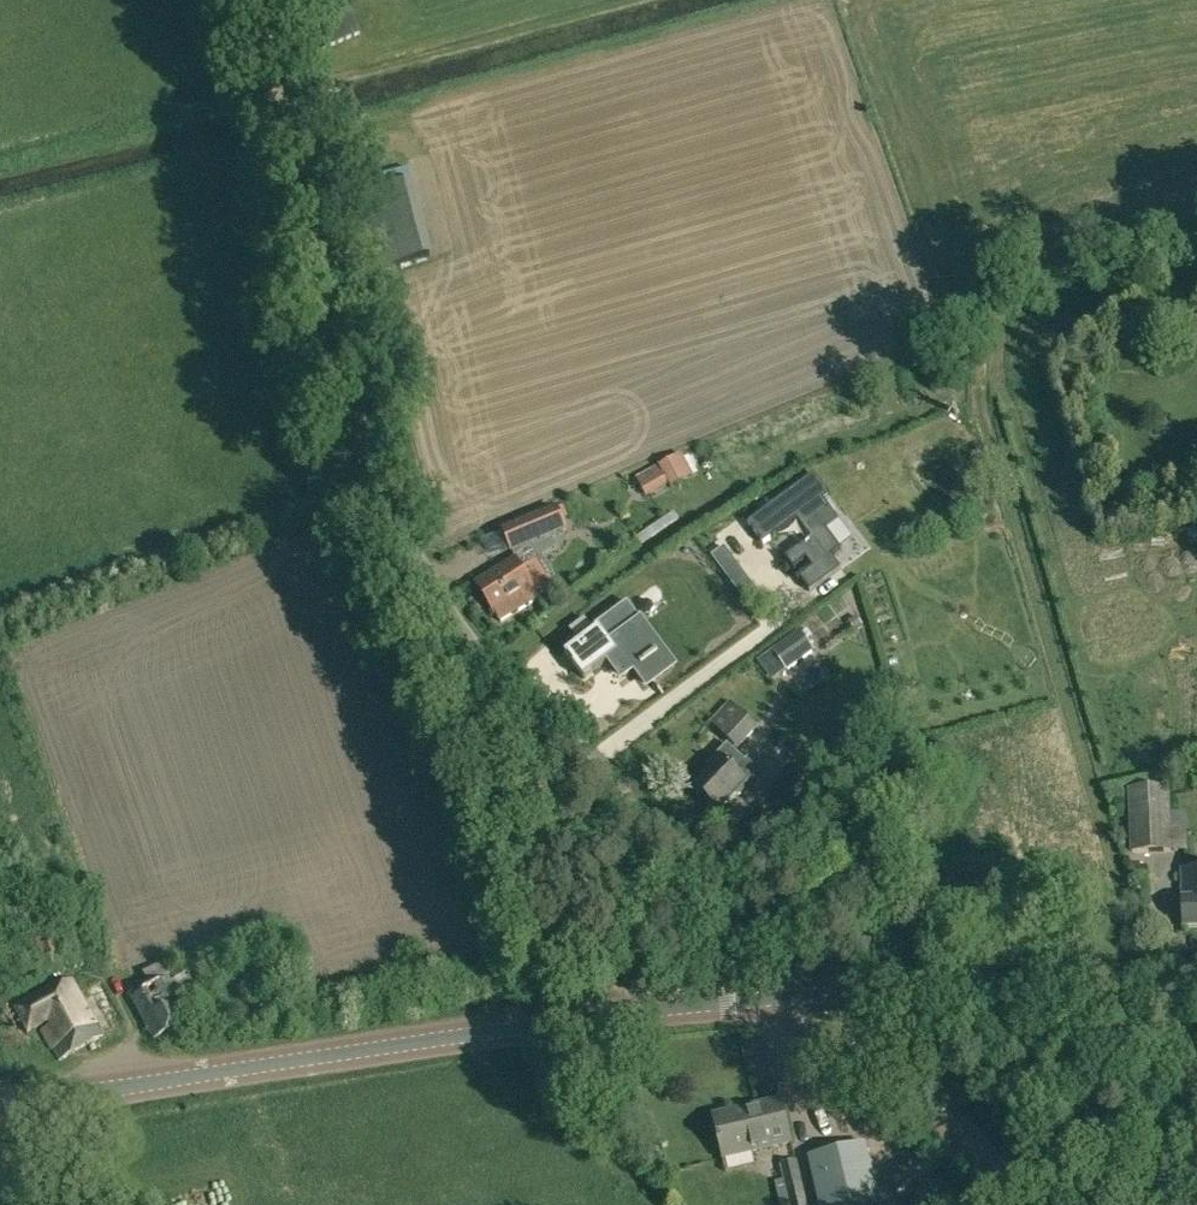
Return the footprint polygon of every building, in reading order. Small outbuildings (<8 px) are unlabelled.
[(377,266),(430,251),(409,176),(356,191),(377,266)] [(430,209),(437,264),(458,262),(451,207),(430,209)] [(693,461),(672,472),(686,496),(706,485),(693,461)] [(636,477),(647,497),(670,485),(659,464),(636,477)] [(764,544),(797,519),(811,538),(785,558),(795,571),(796,570),(795,568),(806,559),(813,568),(798,579),(799,581),(801,579),(811,592),(842,569),(832,556),(841,549),(826,529),(839,519),(824,499),(830,495),(814,474),(748,523),(764,544)] [(502,530),(512,553),(569,529),(558,505),(502,530)] [(713,556),(737,589),(749,581),(725,548),(713,556)] [(496,613),(501,621),(539,598),(557,587),(534,550),(477,585),(495,613),(496,613)] [(638,628),(621,605),(594,626),(597,630),(560,658),(579,684),(605,664),(618,682),(628,674),(638,687),(658,671),(631,633),(638,628)] [(863,625),(857,616),(849,621),(855,630),(863,625)] [(772,650),(788,671),(815,652),(800,631),(772,650)] [(792,669),(807,691),(819,683),(814,676),(830,664),(820,650),(792,669)] [(709,723),(738,750),(759,727),(730,700),(709,723)] [(694,787),(718,811),(759,769),(749,759),(746,762),(732,749),(722,759),(718,755),(707,767),(711,770),(694,787)] [(1129,788),(1131,852),(1173,851),(1170,786),(1129,788)] [(1184,928),(1196,928),(1196,868),(1182,868),(1184,928)] [(130,997),(152,1040),(191,1019),(182,1002),(198,994),(186,972),(175,978),(165,960),(142,972),(149,986),(130,997)] [(40,1026),(59,1060),(102,1036),(71,981),(16,1012),(27,1033),(40,1026)] [(714,1116),(725,1158),(791,1142),(781,1100),(714,1116)] [(917,1160),(889,1189),(877,1191),(866,1144),(809,1157),(820,1204),(963,1204),(917,1160)] [(792,1204),(806,1204),(796,1160),(782,1163),(792,1204)]
